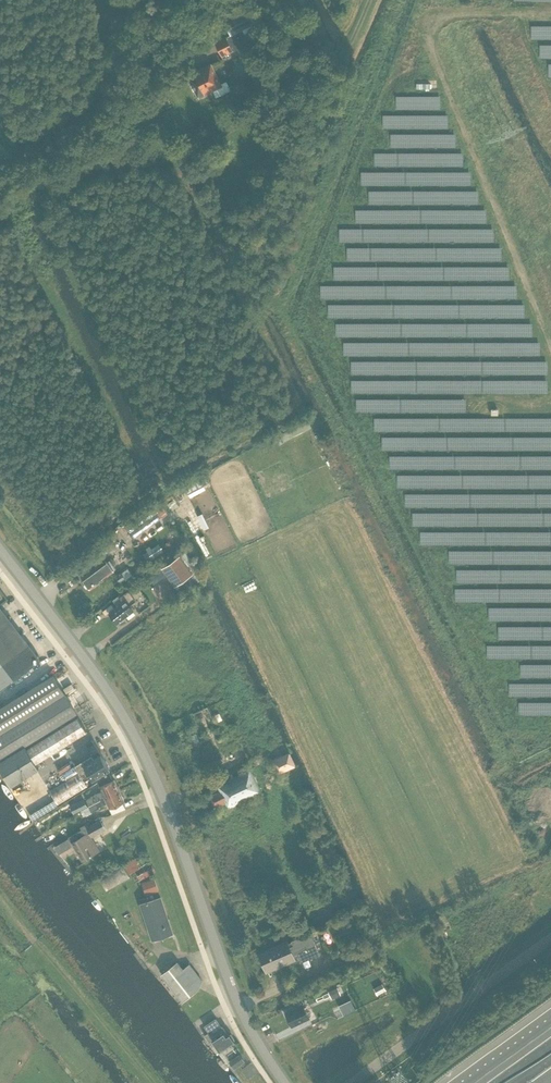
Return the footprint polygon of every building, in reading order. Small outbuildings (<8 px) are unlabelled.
[(236,33),(231,36),(230,35),(215,43),(222,57),(242,47),(236,33)] [(221,84),(211,64),(188,75),(199,97),(213,90),(217,97),(231,90),(226,81),(221,84)] [(152,508),(126,527),(135,538),(161,519),(152,508)] [(100,557),(121,541),(115,532),(94,548),(100,557)] [(159,544),(144,554),(149,561),(163,551),(159,544)] [(174,587),(192,574),(179,556),(161,568),(174,587)] [(106,560),(99,566),(99,565),(82,578),(90,588),(107,576),(116,569),(110,560),(107,562),(106,560)] [(117,584),(125,578),(120,572),(112,578),(117,584)] [(113,599),(118,606),(110,613),(117,623),(133,610),(130,606),(137,600),(127,588),(113,599)] [(40,659),(1,607),(0,608),(0,690),(40,659)] [(24,746),(76,713),(53,675),(0,709),(0,758),(1,760),(24,746)] [(26,750),(35,764),(87,732),(78,717),(26,750)] [(95,744),(91,747),(95,754),(99,751),(95,744)] [(1,760),(0,761),(0,768),(11,786),(39,769),(35,764),(26,750),(24,746),(1,760)] [(279,772),(294,765),(289,754),(273,761),(279,772)] [(84,765),(92,779),(109,768),(101,755),(84,765)] [(228,807),(261,791),(250,769),(218,785),(220,791),(209,796),(214,807),(226,802),(228,807)] [(58,804),(88,786),(79,772),(49,790),(58,804)] [(91,798),(86,800),(89,805),(120,792),(114,779),(99,786),(103,793),(101,794),(100,792),(91,796),(91,798)] [(125,801),(120,792),(89,805),(92,811),(100,808),(99,807),(107,803),(110,808),(125,801)] [(80,810),(87,806),(84,799),(70,806),(74,814),(80,810)] [(92,812),(92,811),(89,805),(87,806),(80,810),(84,816),(92,812)] [(68,837),(71,842),(82,861),(99,851),(91,837),(106,829),(100,820),(87,828),(84,824),(81,827),(82,829),(68,837)] [(158,870),(148,851),(123,865),(135,885),(158,870)] [(130,877),(122,864),(99,877),(106,890),(130,877)] [(159,891),(154,878),(141,882),(146,895),(159,891)] [(173,933),(161,897),(141,903),(153,940),(173,933)] [(301,962),(320,954),(311,932),(291,940),(292,941),(288,943),(287,941),(259,953),(267,972),(299,957),(301,962)] [(314,938),(321,955),(327,953),(320,935),(314,938)] [(183,1000),(198,989),(202,981),(189,965),(183,970),(177,962),(162,974),(183,1000)] [(383,984),(375,989),(378,995),(386,991),(383,984)] [(337,987),(329,991),(329,992),(332,999),(341,995),(338,988),(337,987)] [(285,1012),(292,1026),(309,1018),(303,1004),(285,1012)] [(233,1039),(235,1038),(231,1033),(230,1034),(229,1032),(228,1033),(223,1026),(222,1026),(216,1018),(205,1026),(209,1032),(205,1034),(210,1042),(212,1040),(219,1051),(234,1041),(233,1039)] [(235,1071),(246,1064),(241,1056),(230,1063),(235,1071)]
